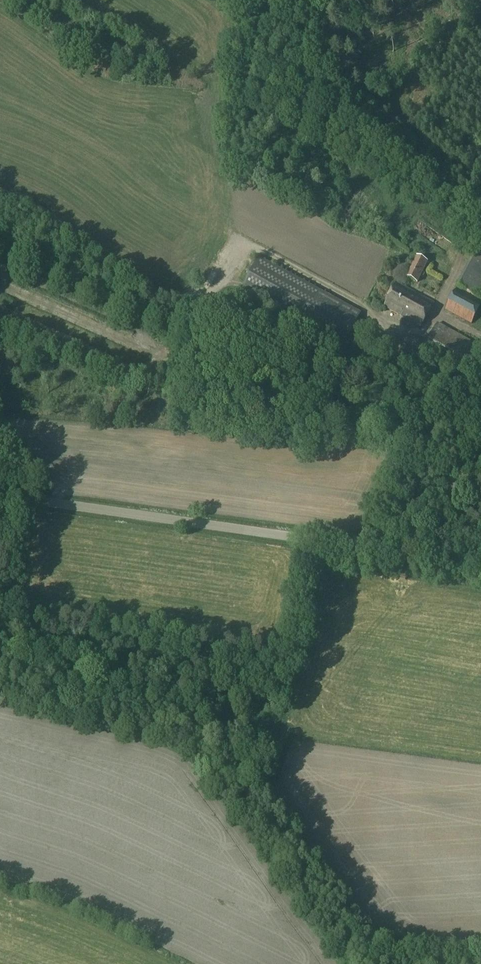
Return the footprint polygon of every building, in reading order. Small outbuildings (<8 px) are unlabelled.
[(277,208),(274,214),(288,220),(290,214),(277,208)] [(433,235),(438,239),(443,232),(438,228),(433,235)] [(458,284),(480,296),(480,240),(458,284)] [(246,284),(344,341),(361,312),(262,256),(246,284)] [(417,282),(427,262),(417,257),(407,277),(417,282)] [(209,294),(225,279),(218,272),(202,287),(209,294)] [(433,303),(397,283),(385,307),(421,326),(433,303)] [(456,288),(445,309),(472,324),(480,307),(480,301),(456,288)] [(443,372),(467,384),(480,357),(480,346),(438,323),(426,344),(409,335),(402,349),(443,372)]
